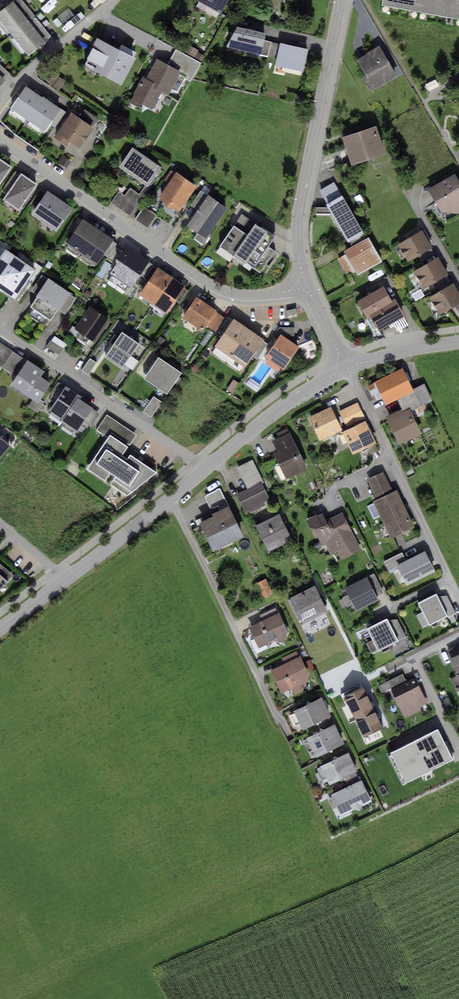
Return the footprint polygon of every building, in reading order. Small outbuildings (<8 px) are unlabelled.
[(35,15),(22,0),(15,0),(5,4),(6,7),(0,11),(0,19),(11,34),(35,15)] [(198,1),(222,14),(230,0),(198,0),(198,1)] [(383,4),(458,18),(458,0),(383,0),(383,4)] [(35,15),(11,34),(28,56),(38,46),(42,48),(51,36),(35,15)] [(265,33),(237,26),(226,46),(260,54),(263,39),(265,33)] [(135,58),(97,38),(83,64),(121,84),(135,58)] [(271,41),(263,39),(260,54),(260,56),(267,58),(271,41)] [(309,50),(281,43),(275,65),(303,72),(309,50)] [(186,44),(182,51),(194,57),(197,52),(197,50),(186,44)] [(380,47),(357,60),(370,81),(367,82),(373,92),(398,78),(380,47)] [(175,50),(167,65),(180,72),(193,78),(201,63),(175,50)] [(197,52),(194,57),(202,61),(205,56),(197,52)] [(167,65),(156,59),(146,79),(142,77),(129,102),(139,108),(142,103),(152,108),(160,92),(168,96),(180,72),(167,65)] [(5,81),(9,73),(0,65),(0,76),(5,81)] [(53,73),(47,82),(59,90),(65,81),(53,73)] [(435,78),(425,83),(430,92),(440,87),(435,78)] [(27,119),(41,98),(26,87),(12,109),(27,119)] [(41,98),(27,119),(44,131),(49,124),(60,108),(42,96),(41,98)] [(65,112),(60,108),(49,124),(55,127),(65,112)] [(98,118),(84,109),(79,117),(92,127),(98,118)] [(79,117),(71,112),(54,137),(66,146),(68,143),(79,150),(94,128),(92,127),(79,117)] [(376,127),(343,138),(351,165),(385,154),(376,127)] [(162,167),(132,147),(119,167),(145,185),(148,187),(162,167)] [(62,155),(58,161),(67,168),(71,162),(62,155)] [(0,159),(0,185),(12,167),(0,159)] [(168,183),(175,173),(171,170),(164,180),(168,183)] [(7,194),(20,175),(15,171),(2,191),(7,194)] [(197,186),(176,172),(175,173),(168,183),(159,197),(167,206),(179,211),(197,186)] [(36,183),(21,173),(20,175),(7,194),(4,200),(19,210),(36,183)] [(429,191),(447,222),(458,215),(458,182),(456,176),(429,191)] [(328,204),(343,196),(334,182),(319,190),(328,204)] [(125,195),(118,190),(110,203),(129,216),(148,187),(145,185),(139,194),(130,188),(125,195)] [(198,210),(208,195),(201,190),(190,205),(198,210)] [(72,209),(47,192),(31,215),(56,232),(72,209)] [(207,238),(227,208),(208,195),(198,210),(188,225),(207,238)] [(328,204),(326,205),(348,242),(349,241),(362,234),(364,233),(343,196),(328,204)] [(156,215),(144,208),(136,221),(148,228),(156,215)] [(234,255),(255,222),(242,214),(221,247),(234,255)] [(73,233),(82,220),(78,217),(69,230),(73,233)] [(81,253),(98,229),(83,219),(82,220),(73,233),(66,243),(81,253)] [(275,235),(255,222),(234,255),(261,272),(274,252),(268,248),(275,235)] [(113,239),(98,229),(81,253),(96,264),(103,254),(112,241),(113,239)] [(422,230),(398,244),(408,261),(432,247),(422,230)] [(352,246),(344,251),(346,254),(355,269),(358,275),(382,261),(368,237),(365,239),(362,234),(349,241),(352,246)] [(117,244),(112,241),(103,254),(108,257),(115,246),(117,244)] [(119,259),(124,252),(115,246),(108,257),(107,259),(112,263),(116,257),(119,259)] [(119,259),(109,274),(130,288),(139,274),(148,262),(149,260),(127,246),(124,252),(119,259)] [(20,260),(6,250),(0,258),(0,289),(1,289),(20,260)] [(355,269),(346,254),(338,259),(346,274),(355,269)] [(436,259),(413,271),(423,288),(448,275),(438,258),(436,259)] [(35,270),(20,260),(1,289),(16,299),(35,270)] [(49,261),(45,266),(50,270),(53,264),(49,261)] [(153,265),(148,262),(139,274),(144,278),(153,265)] [(154,303),(172,277),(158,267),(140,294),(154,303)] [(37,295),(48,280),(41,275),(31,291),(37,295)] [(185,285),(172,277),(154,303),(167,312),(176,299),(183,287),(185,285)] [(42,313),(60,287),(48,279),(48,280),(37,295),(30,306),(42,313)] [(429,298),(439,315),(456,306),(458,304),(458,292),(455,284),(429,298)] [(370,314),(393,302),(384,286),(357,301),(366,317),(370,314)] [(70,294),(60,287),(42,313),(52,320),(59,310),(69,295),(70,294)] [(188,290),(183,287),(176,299),(180,302),(188,290)] [(87,290),(83,296),(88,299),(92,294),(87,290)] [(75,299),(69,295),(59,310),(65,314),(75,299)] [(217,310),(196,297),(182,319),(203,332),(207,326),(216,312),(217,310)] [(393,302),(370,314),(379,330),(389,325),(404,317),(395,301),(393,302)] [(90,307),(76,328),(96,342),(110,321),(90,307)] [(224,317),(216,312),(207,326),(215,331),(224,317)] [(223,335),(233,320),(228,317),(218,332),(223,335)] [(409,325),(404,317),(389,325),(391,329),(395,327),(397,331),(409,325)] [(250,330),(234,319),(233,320),(223,335),(215,348),(231,358),(250,330)] [(281,336),(285,339),(287,336),(294,336),(294,328),(280,327),(274,335),(279,339),(281,336)] [(264,339),(250,330),(231,358),(244,368),(253,356),(263,341),(264,339)] [(139,343),(122,332),(105,358),(122,369),(139,343)] [(54,336),(51,341),(63,349),(66,344),(54,336)] [(285,339),(281,336),(279,339),(264,360),(281,372),(298,348),(285,339)] [(63,349),(51,341),(47,347),(59,355),(63,349)] [(267,344),(263,341),(253,356),(257,359),(267,344)] [(0,344),(0,366),(2,367),(12,352),(0,344)] [(16,376),(26,361),(12,352),(2,367),(16,376)] [(182,373),(158,357),(143,379),(167,395),(182,373)] [(97,363),(90,358),(81,371),(88,375),(97,363)] [(44,371),(27,359),(26,361),(16,376),(10,386),(38,404),(52,383),(41,376),(44,371)] [(404,368),(367,385),(374,401),(383,397),(386,404),(397,399),(402,409),(403,412),(410,409),(432,398),(425,383),(413,388),(404,368)] [(226,391),(233,395),(241,384),(234,379),(226,391)] [(57,399),(64,387),(57,382),(50,394),(57,399)] [(63,420),(78,398),(80,395),(65,385),(64,387),(57,399),(49,410),(63,420)] [(154,397),(144,412),(151,417),(161,402),(154,397)] [(92,407),(78,398),(63,420),(61,423),(76,432),(81,424),(92,409),(92,407)] [(358,402),(339,411),(346,427),(365,418),(358,402)] [(330,408),(309,418),(320,441),(342,431),(330,408)] [(99,414),(92,409),(81,424),(86,427),(88,424),(91,426),(99,414)] [(402,409),(386,416),(399,445),(422,434),(410,409),(403,412),(402,409)] [(98,428),(110,435),(111,433),(130,446),(137,434),(107,414),(98,428)] [(366,421),(342,432),(338,448),(340,451),(349,447),(353,455),(377,444),(366,421)] [(279,439),(291,434),(288,427),(276,433),(279,439)] [(277,451),(274,453),(286,480),(307,470),(291,434),(279,439),(273,442),(277,451)] [(128,446),(110,435),(87,468),(105,480),(110,472),(115,476),(110,485),(128,496),(156,473),(130,455),(126,461),(120,459),(128,446)] [(10,445),(0,436),(0,457),(10,445)] [(253,460),(237,468),(247,488),(261,482),(263,481),(253,460)] [(377,500),(394,492),(384,471),(367,479),(377,500)] [(247,488),(235,494),(245,514),(266,504),(264,501),(269,498),(261,482),(247,488)] [(220,510),(229,506),(221,488),(204,496),(210,509),(218,506),(220,510)] [(377,500),(373,502),(391,538),(414,527),(397,490),(394,492),(377,500)] [(213,517),(201,522),(214,551),(243,538),(229,506),(220,510),(211,514),(213,517)] [(323,513),(307,521),(315,539),(318,537),(322,545),(326,543),(332,555),(337,552),(341,559),(361,550),(343,512),(326,520),(323,513)] [(280,515),(255,526),(267,553),(292,541),(280,515)] [(401,554),(385,562),(391,574),(400,570),(407,584),(432,572),(424,554),(405,563),(401,554)] [(7,582),(13,575),(0,564),(0,576),(7,582)] [(374,574),(367,577),(377,596),(383,593),(374,574)] [(367,577),(344,589),(356,613),(379,602),(377,596),(367,577)] [(267,580),(257,585),(264,600),(274,595),(267,580)] [(315,586),(291,598),(304,624),(328,612),(315,586)] [(437,594),(419,603),(430,625),(448,616),(438,597),(437,594)] [(447,596),(438,597),(448,616),(455,612),(447,596)] [(262,620),(279,612),(277,607),(260,615),(262,620)] [(262,620),(249,627),(259,648),(277,639),(284,642),(288,632),(279,612),(262,620)] [(387,619),(367,629),(378,650),(398,640),(388,621),(387,619)] [(397,620),(388,621),(398,640),(406,636),(397,620)] [(285,664),(301,656),(298,650),(282,658),(285,664)] [(449,658),(457,675),(449,679),(455,692),(458,690),(458,654),(449,658)] [(285,664),(271,670),(281,693),(292,689),(295,695),(302,692),(309,674),(301,656),(285,664)] [(391,688),(406,681),(403,674),(377,686),(381,693),(391,688)] [(406,681),(391,688),(405,718),(421,711),(419,706),(428,702),(416,677),(406,681)] [(306,705),(293,711),(302,729),(317,722),(329,717),(331,716),(322,698),(311,703),(307,702),(306,705)] [(334,726),(329,717),(317,722),(321,731),(334,726)] [(321,731),(307,738),(316,757),(328,751),(332,753),(333,749),(344,744),(335,725),(334,726),(321,731)] [(421,737),(389,753),(404,783),(454,759),(439,728),(421,737)] [(333,760),(321,766),(329,784),(343,778),(355,772),(357,771),(349,753),(337,758),(334,757),(333,760)] [(359,781),(355,772),(343,778),(347,787),(359,781)] [(347,787),(331,794),(341,816),(355,809),(361,810),(361,806),(372,801),(361,780),(359,781),(347,787)]
